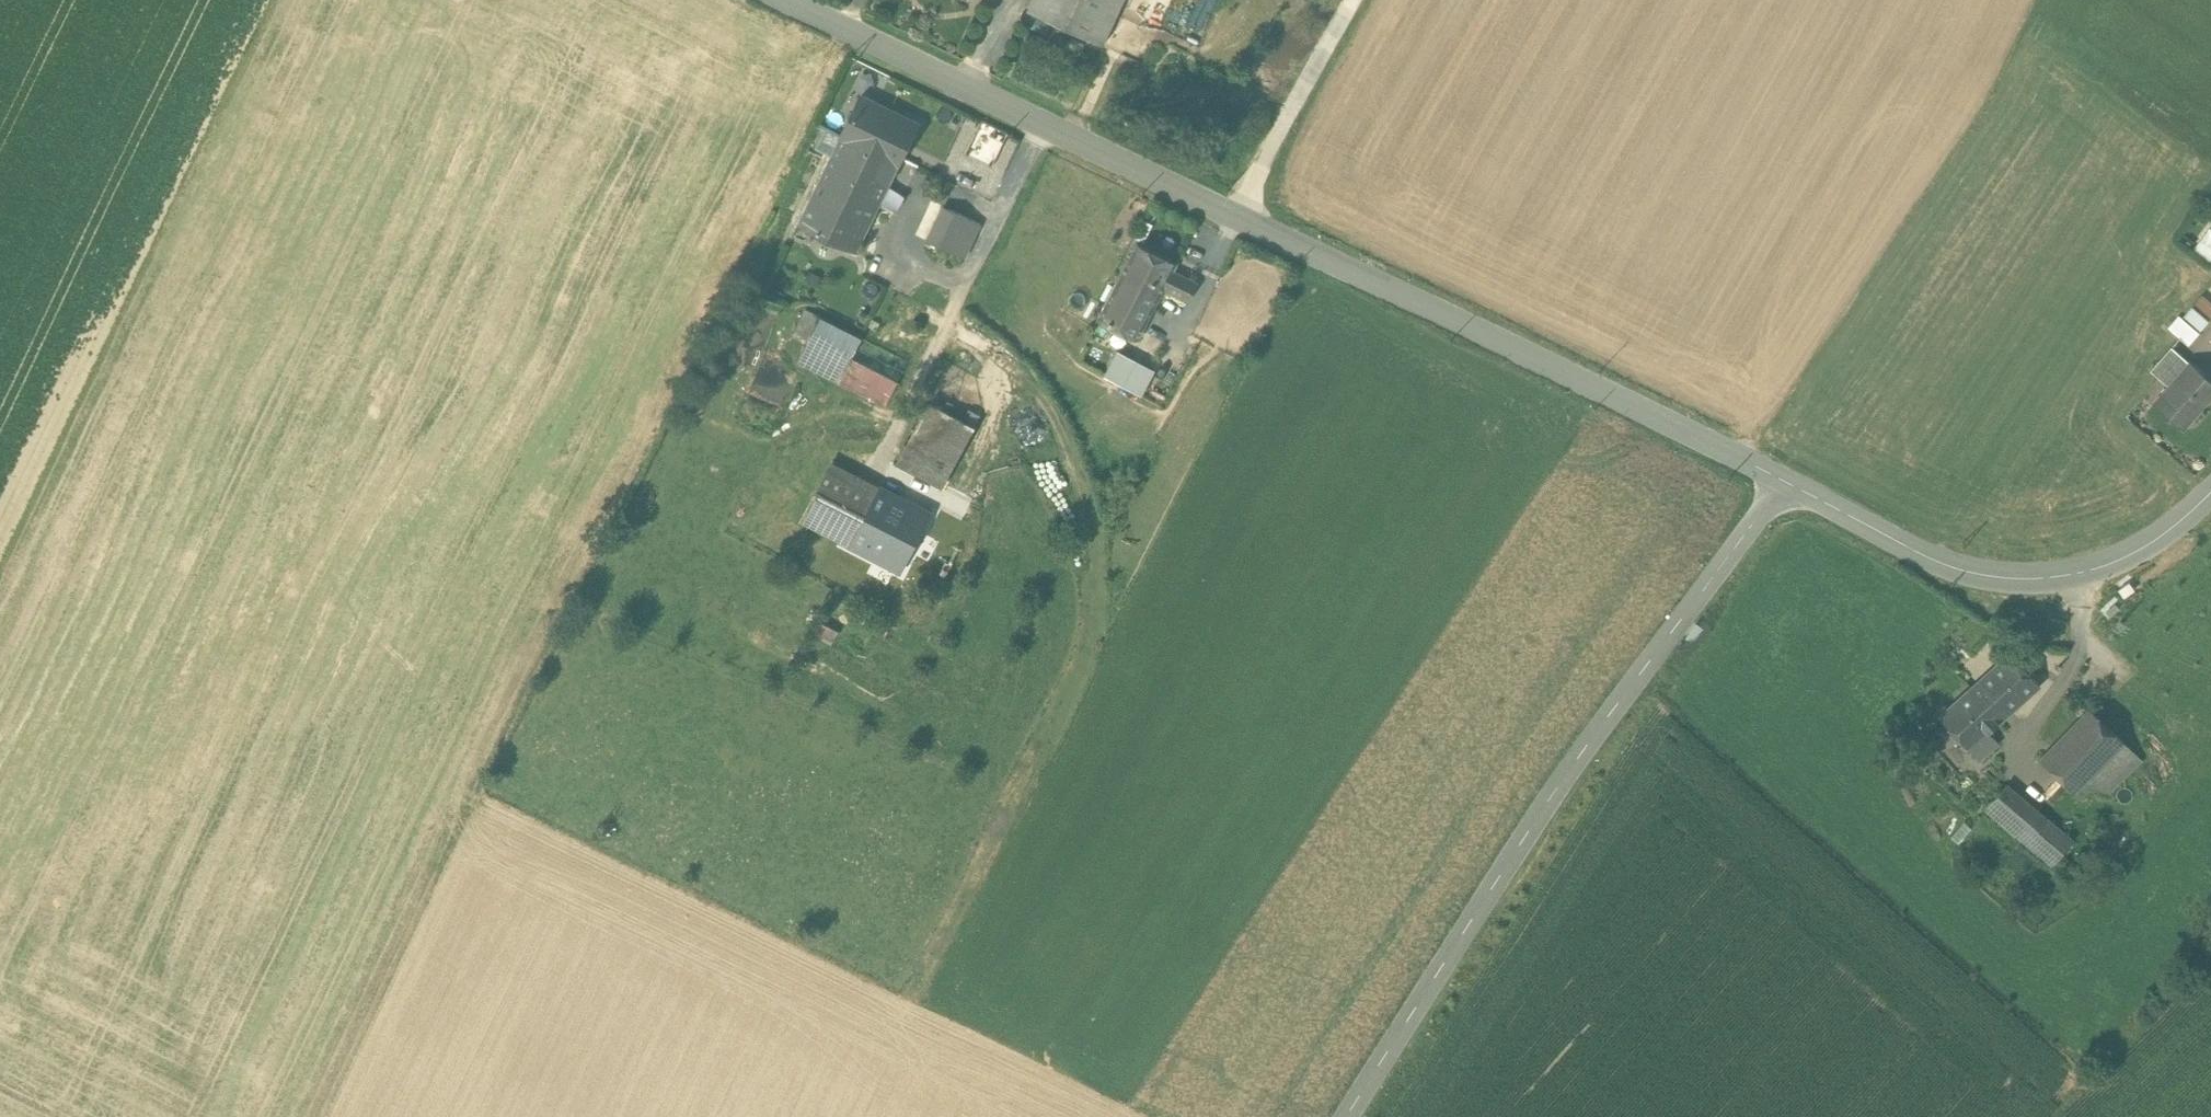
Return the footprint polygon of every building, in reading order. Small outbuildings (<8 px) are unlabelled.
[(1028,10),(1104,44),(1124,0),(1033,0),(1028,10)] [(861,98),(842,137),(898,164),(898,163),(917,124),(861,98)] [(857,251),(899,164),(898,163),(898,164),(842,137),(841,137),(799,223),(857,251)] [(982,226),(942,207),(927,238),(967,257),(982,226)] [(2202,250),(2210,257),(2210,238),(2202,250)] [(1166,293),(1176,271),(1180,263),(1139,241),(1097,320),(1139,342),(1166,293)] [(1176,271),(1166,293),(1188,305),(1199,284),(1176,271)] [(2203,296),(2196,304),(2210,318),(2210,303),(2203,296)] [(2209,322),(2193,307),(2184,317),(2201,332),(2209,322)] [(826,324),(806,314),(796,334),(816,344),(826,324)] [(2199,334),(2180,318),(2171,329),(2189,345),(2199,334)] [(982,370),(877,320),(866,343),(826,324),(816,344),(814,348),(860,370),(903,391),(959,418),(971,394),(982,370)] [(2146,367),(2171,388),(2164,397),(2158,404),(2184,426),(2190,420),(2210,396),(2210,381),(2192,364),(2191,365),(2180,356),(2186,349),(2172,337),(2146,367)] [(860,370),(814,348),(809,359),(854,381),(860,370)] [(1153,373),(1118,356),(1106,379),(1142,396),(1153,373)] [(903,391),(860,370),(854,381),(851,387),(894,407),(903,391)] [(986,402),(971,394),(959,418),(975,426),(986,402)] [(928,405),(898,463),(872,449),(860,473),(931,510),(973,429),(928,405)] [(927,516),(833,467),(832,466),(802,522),(804,523),(898,571),(899,572),(928,516),(927,515),(927,516)] [(2011,653),(1979,682),(2009,716),(2041,687),(2011,653)] [(2009,716),(1979,682),(1940,717),(1981,762),(1999,745),(1989,734),(2009,716)] [(2090,709),(2041,760),(2076,793),(2090,779),(2125,743),(2090,709)] [(1928,745),(1910,731),(1902,741),(1919,755),(1928,745)] [(2138,756),(2125,743),(2090,779),(2103,792),(2138,756)] [(2047,820),(2007,786),(1986,810),(2027,843),(2047,820)] [(2073,842),(2047,820),(2027,843),(2053,865),(2073,842)]
